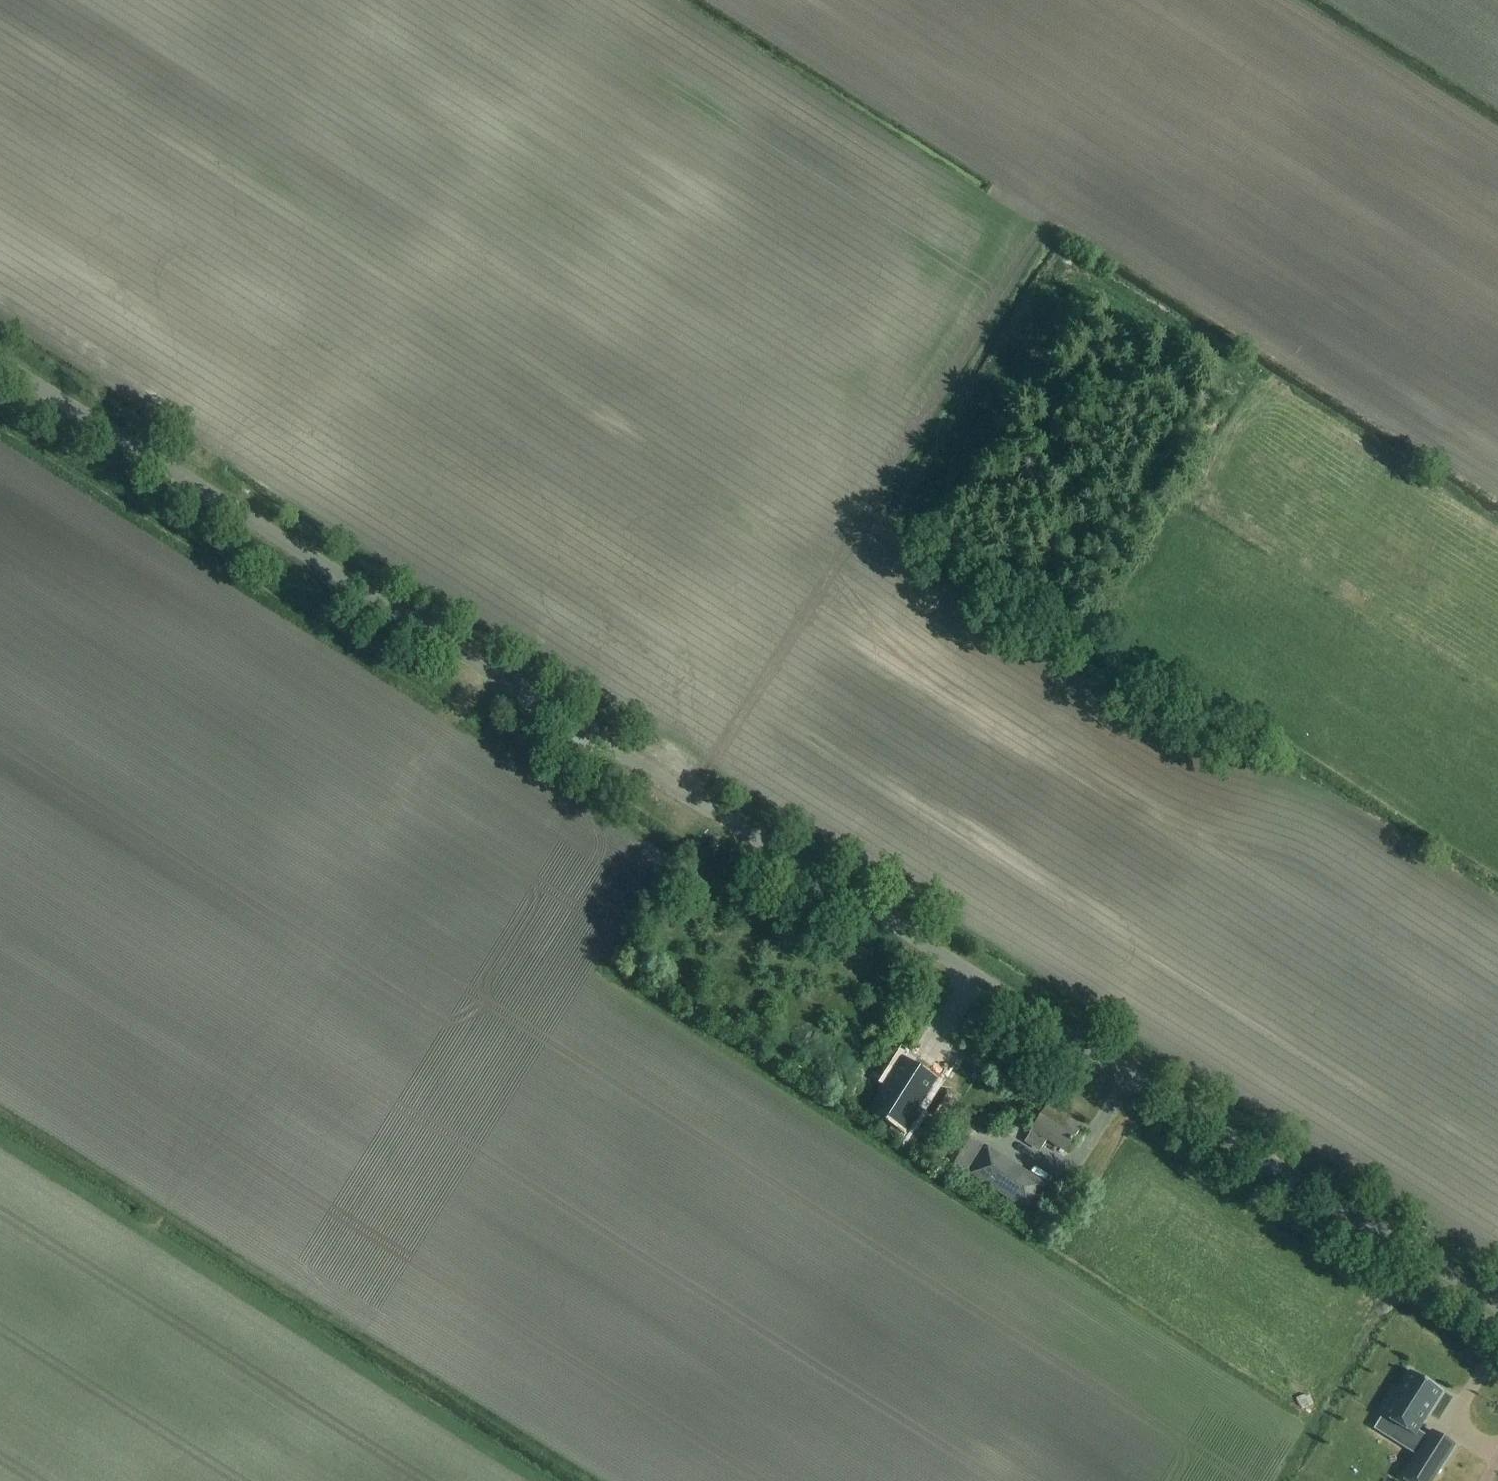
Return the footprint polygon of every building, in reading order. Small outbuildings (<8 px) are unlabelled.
[(885,1085),(872,1106),(872,1107),(888,1116),(901,1125),(900,1127),(897,1131),(905,1136),(909,1130),(918,1114),(915,1112),(935,1081),(936,1079),(902,1058),(885,1085)] [(1045,1111),(1030,1135),(1062,1155),(1077,1131),(1045,1111)] [(1048,1188),(984,1148),(966,1177),(1029,1217),(1048,1188)] [(1394,1390),(1379,1415),(1415,1437),(1420,1429),(1443,1392),(1410,1372),(1398,1392),(1394,1390)] [(1402,1480),(1404,1480),(1433,1480),(1443,1466),(1419,1452),(1402,1480)]
